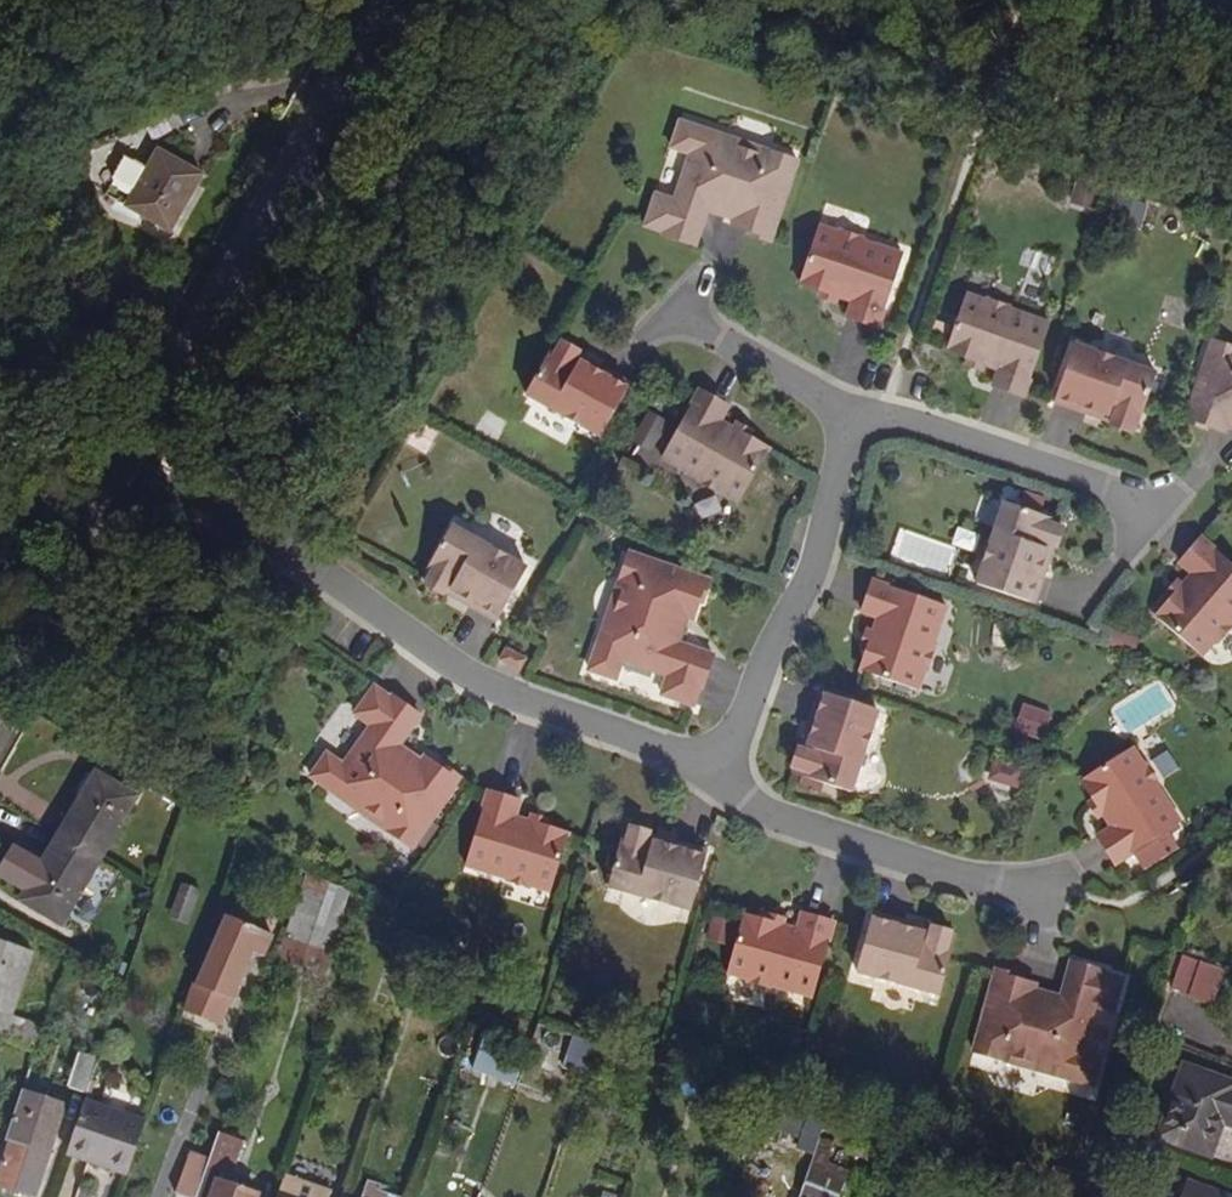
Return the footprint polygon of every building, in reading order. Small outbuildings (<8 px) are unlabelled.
[(748,131),(750,126),(699,108),(689,135),(709,143),(693,189),(674,182),(663,215),(682,221),(681,224),(714,236),(726,199),(744,206),(747,198),(756,201),(751,214),(769,220),(767,224),(790,231),(799,204),(818,148),(790,139),(788,145),(748,131)] [(219,208),(251,152),(206,126),(189,154),(174,181),(173,182),(219,208)] [(790,139),(750,126),(748,131),(788,145),(790,139)] [(169,141),(153,168),(174,181),(189,154),(169,141)] [(859,217),(859,219),(839,212),(818,270),(842,277),(843,277),(858,282),(874,288),(868,304),(900,316),(925,242),(886,228),(886,227),(859,217)] [(858,282),(843,277),(842,277),(840,283),(856,289),(858,282)] [(1006,284),(1005,286),(986,279),(965,337),(989,344),(1003,349),(1020,355),(1014,372),(1046,383),(1072,310),(1032,295),(1033,294),(1006,284)] [(580,328),(579,331),(573,328),(544,382),(621,424),(651,370),(634,361),(609,348),(607,353),(599,349),(601,343),(596,341),(597,338),(588,333),(580,328)] [(1159,419),(1180,361),(1097,331),(1076,389),(1120,405),(1122,399),(1131,402),(1129,408),(1134,410),(1134,412),(1152,419),(1153,416),(1159,419)] [(1205,410),(1228,419),(1229,415),(1231,416),(1231,334),(1205,410)] [(986,350),(1001,355),(1003,349),(989,344),(986,350)] [(740,411),(748,394),(718,378),(681,447),(717,467),(717,469),(741,483),(742,481),(761,490),(790,437),(769,426),(754,418),(740,411)] [(659,457),(676,425),(648,409),(630,441),(659,457)] [(769,426),(772,420),(757,412),(754,418),(769,426)] [(1081,513),(1083,508),(1025,488),(997,571),(1055,592),(1070,547),(1064,545),(1067,536),(1072,538),(1074,532),(1077,533),(1084,514),(1081,513)] [(548,556),(522,542),(470,515),(458,537),(441,569),(446,571),(445,574),(462,583),(463,581),(469,583),(471,579),(479,583),(477,588),(517,611),(548,556)] [(1224,526),(1203,551),(1216,563),(1206,575),(1195,588),(1179,606),(1225,646),(1231,638),(1231,532),(1224,526)] [(957,528),(953,545),(976,551),(980,534),(957,528)] [(726,592),(733,570),(650,541),(641,569),(647,571),(633,610),(627,608),(610,660),(637,669),(644,650),(690,666),(684,684),(716,696),(722,677),(725,678),(737,646),(701,633),(708,615),(699,612),(703,603),(716,608),(723,590),(724,590),(724,591),(726,592)] [(954,633),(968,594),(894,567),(883,599),(900,606),(895,620),(889,636),(881,659),(938,679),(945,660),(947,660),(956,634),(954,633)] [(641,569),(627,608),(633,610),(647,571),(641,569)] [(1201,571),(1190,583),(1195,588),(1206,575),(1201,571)] [(888,618),(882,633),(889,636),(895,620),(888,618)] [(520,671),(526,655),(505,647),(499,663),(520,671)] [(418,684),(416,687),(399,675),(380,703),(397,715),(368,755),(351,743),(335,767),(379,798),(383,793),(417,818),(413,822),(438,839),(460,809),(477,784),(488,768),(468,754),(466,758),(451,747),(443,758),(436,753),(440,746),(424,735),(446,705),(418,684)] [(867,782),(895,698),(837,678),(822,723),(828,725),(825,734),(819,732),(817,738),(815,737),(808,756),(811,757),(809,762),(867,782)] [(1021,702),(1013,730),(1042,738),(1050,711),(1021,702)] [(1170,749),(1168,750),(1157,734),(1106,766),(1120,787),(1128,800),(1137,815),(1123,824),(1141,852),(1206,809),(1184,774),(1186,773),(1170,749)] [(986,780),(1017,790),(1025,766),(994,755),(986,780)] [(167,781),(123,757),(86,828),(129,854),(167,781)] [(535,810),(540,794),(508,784),(487,859),(527,872),(527,873),(554,881),(555,878),(574,883),(591,825),(566,819),(551,815),(535,810)] [(1114,791),(1124,804),(1128,800),(1120,787),(1114,791)] [(379,798),(413,822),(417,818),(383,793),(379,798)] [(566,819),(568,813),(553,808),(551,815),(566,819)] [(669,824),(669,822),(651,815),(650,818),(644,816),(627,875),(712,899),(729,840),(684,828),(681,834),(673,831),(674,826),(669,824)] [(52,891),(97,915),(129,854),(86,828),(52,891)] [(339,887),(344,875),(321,860),(315,878),(339,887)] [(339,887),(315,878),(299,928),(323,937),(333,906),(339,887)] [(169,918),(189,924),(200,888),(180,882),(169,918)] [(938,918),(940,913),(896,900),(879,959),(963,983),(980,924),(974,922),(975,919),(956,914),(955,917),(949,915),(947,921),(938,918)] [(754,927),(759,910),(735,903),(730,920),(754,927)] [(847,946),(856,914),(824,904),(819,922),(803,917),(787,913),(764,905),(747,964),(766,970),(766,971),(793,980),(794,977),(834,989),(847,946)] [(276,946),(285,920),(237,905),(213,977),(209,976),(201,999),(240,1012),(264,942),(276,946)] [(341,944),(352,913),(333,906),(323,937),(341,944)] [(803,917),(805,911),(789,906),(787,913),(803,917)] [(58,938),(8,920),(0,941),(0,991),(33,1003),(58,938)] [(291,951),(334,966),(341,944),(323,937),(299,928),(291,951)] [(1127,958),(1128,956),(1095,947),(1085,983),(1067,978),(1064,986),(1055,983),(1059,970),(1041,965),(1042,962),(1019,955),(1011,986),(997,1040),(1025,1047),(1027,1041),(1066,1053),(1064,1058),(1117,1073),(1125,1045),(1105,1039),(1111,1020),(1119,991),(1138,997),(1147,965),(1127,958)] [(1212,1005),(1226,970),(1183,953),(1169,989),(1212,1005)] [(44,1040),(53,1014),(14,1001),(5,1028),(44,1040)] [(526,1036),(528,1028),(503,1019),(499,1030),(493,1051),(519,1060),(517,1068),(529,1072),(540,1041),(526,1036)] [(488,1027),(478,1054),(517,1068),(519,1060),(493,1051),(499,1030),(488,1027)] [(572,1036),(563,1060),(585,1067),(593,1042),(572,1036)] [(1025,1047),(1064,1058),(1066,1053),(1027,1041),(1025,1047)] [(103,1085),(115,1050),(94,1042),(83,1078),(103,1085)] [(1209,1122),(1231,1130),(1231,1060),(1209,1122)] [(51,1188),(81,1097),(38,1082),(32,1098),(21,1131),(25,1132),(11,1174),(51,1188)] [(819,1122),(814,1136),(830,1142),(834,1132),(841,1111),(818,1103),(790,1093),(783,1115),(800,1121),(802,1116),(819,1122)] [(144,1167),(162,1115),(100,1094),(82,1146),(144,1167)] [(231,1130),(223,1152),(210,1192),(222,1196),(225,1196),(271,1196),(273,1192),(243,1182),(246,1175),(258,1139),(231,1130)] [(848,1137),(834,1132),(830,1142),(823,1165),(814,1191),(819,1193),(829,1165),(838,1167),(843,1155),(848,1137)] [(887,1167),(894,1146),(869,1136),(860,1161),(843,1155),(838,1167),(862,1176),(881,1183),(887,1167)] [(190,1185),(210,1192),(223,1152),(204,1145),(190,1185)] [(298,1173),(291,1196),(333,1196),(337,1186),(298,1173)]
